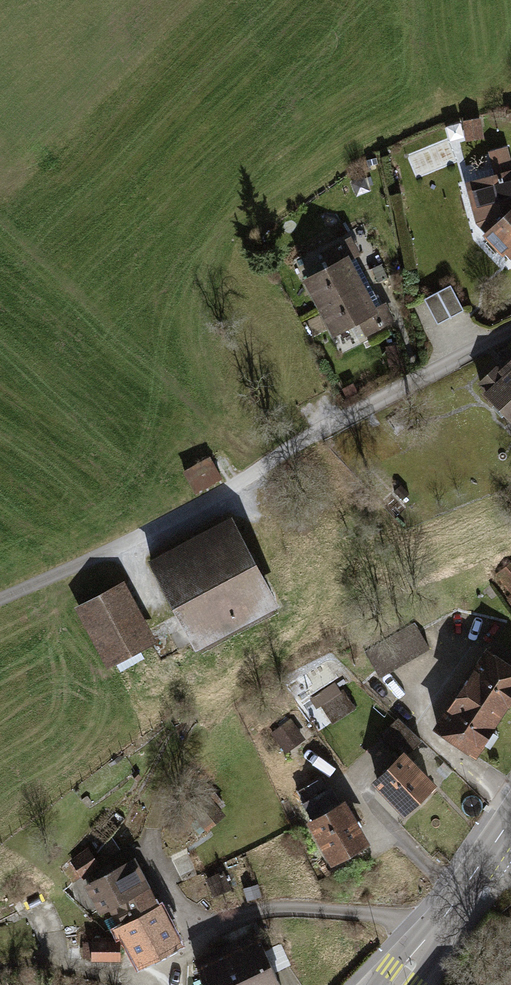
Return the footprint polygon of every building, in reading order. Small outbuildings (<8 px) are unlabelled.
[(475,120),(458,122),(461,143),(479,140),(475,120)] [(463,185),(473,222),(481,237),(510,268),(510,176),(504,148),(483,153),(490,178),(463,185)] [(359,289),(345,262),(357,256),(347,237),(316,254),(324,270),(298,284),(314,313),(359,289)] [(446,287),(420,300),(433,325),(459,312),(446,287)] [(328,339),(354,326),(361,339),(390,323),(381,306),(371,312),(359,289),(314,313),(328,339)] [(494,375),(490,371),(471,387),(510,431),(510,430),(510,361),(494,375)] [(198,490),(236,465),(223,445),(184,470),(198,490)] [(230,515),(146,557),(191,644),(274,601),(230,515)] [(506,597),(510,592),(510,557),(489,575),(506,597)] [(123,580),(75,604),(106,665),(154,641),(123,580)] [(362,652),(376,675),(426,646),(412,623),(362,652)] [(481,643),(429,721),(468,747),(510,683),(510,663),(481,643)] [(321,706),(328,718),(349,705),(341,693),(321,706)] [(377,732),(396,751),(367,778),(399,811),(431,781),(399,748),(413,734),(394,715),(377,732)] [(299,738),(284,717),(266,731),(282,751),(299,738)] [(295,789),(309,812),(301,816),(328,861),(365,839),(340,797),(335,800),(320,774),(295,789)] [(182,802),(204,827),(221,813),(199,787),(182,802)] [(85,845),(68,858),(79,873),(96,860),(85,845)] [(83,879),(83,880),(98,910),(109,905),(149,884),(134,853),(83,879)] [(118,921),(158,900),(149,884),(109,905),(118,921)] [(118,921),(110,925),(115,933),(122,929),(139,961),(179,940),(158,900),(118,921)] [(227,949),(243,984),(282,984),(259,934),(227,949)] [(115,936),(89,937),(89,959),(116,958),(115,936)] [(227,949),(196,963),(206,984),(243,984),(227,949)]
